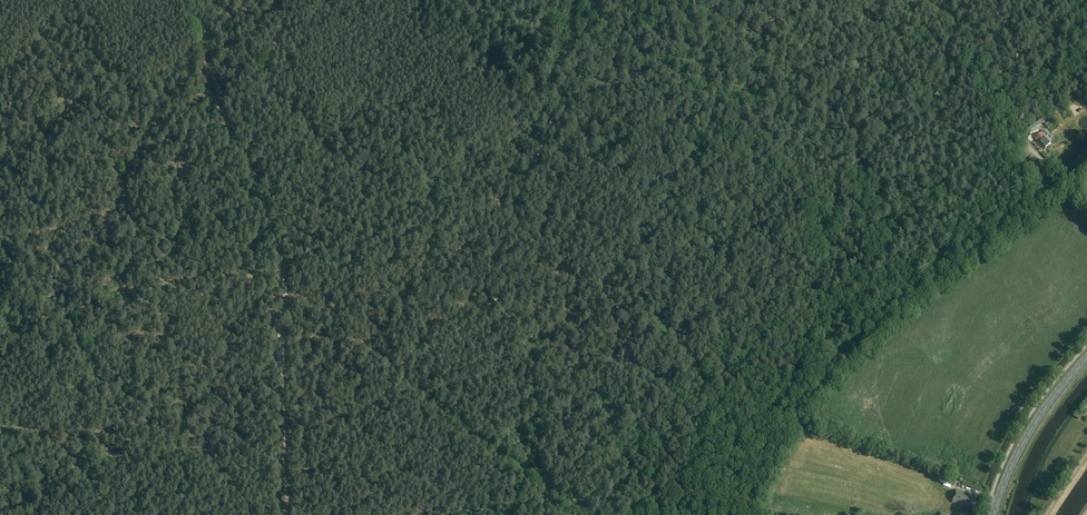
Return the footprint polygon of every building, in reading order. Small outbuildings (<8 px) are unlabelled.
[(1039,119),(1023,129),(1026,134),(1042,123),(1039,119)] [(1045,149),(1051,143),(1041,133),(1035,138),(1045,149)] [(1074,411),(1077,414),(1083,406),(1079,404),(1074,411)] [(972,508),(976,498),(966,495),(967,493),(957,490),(952,502),(966,507),(966,506),(972,508)]
